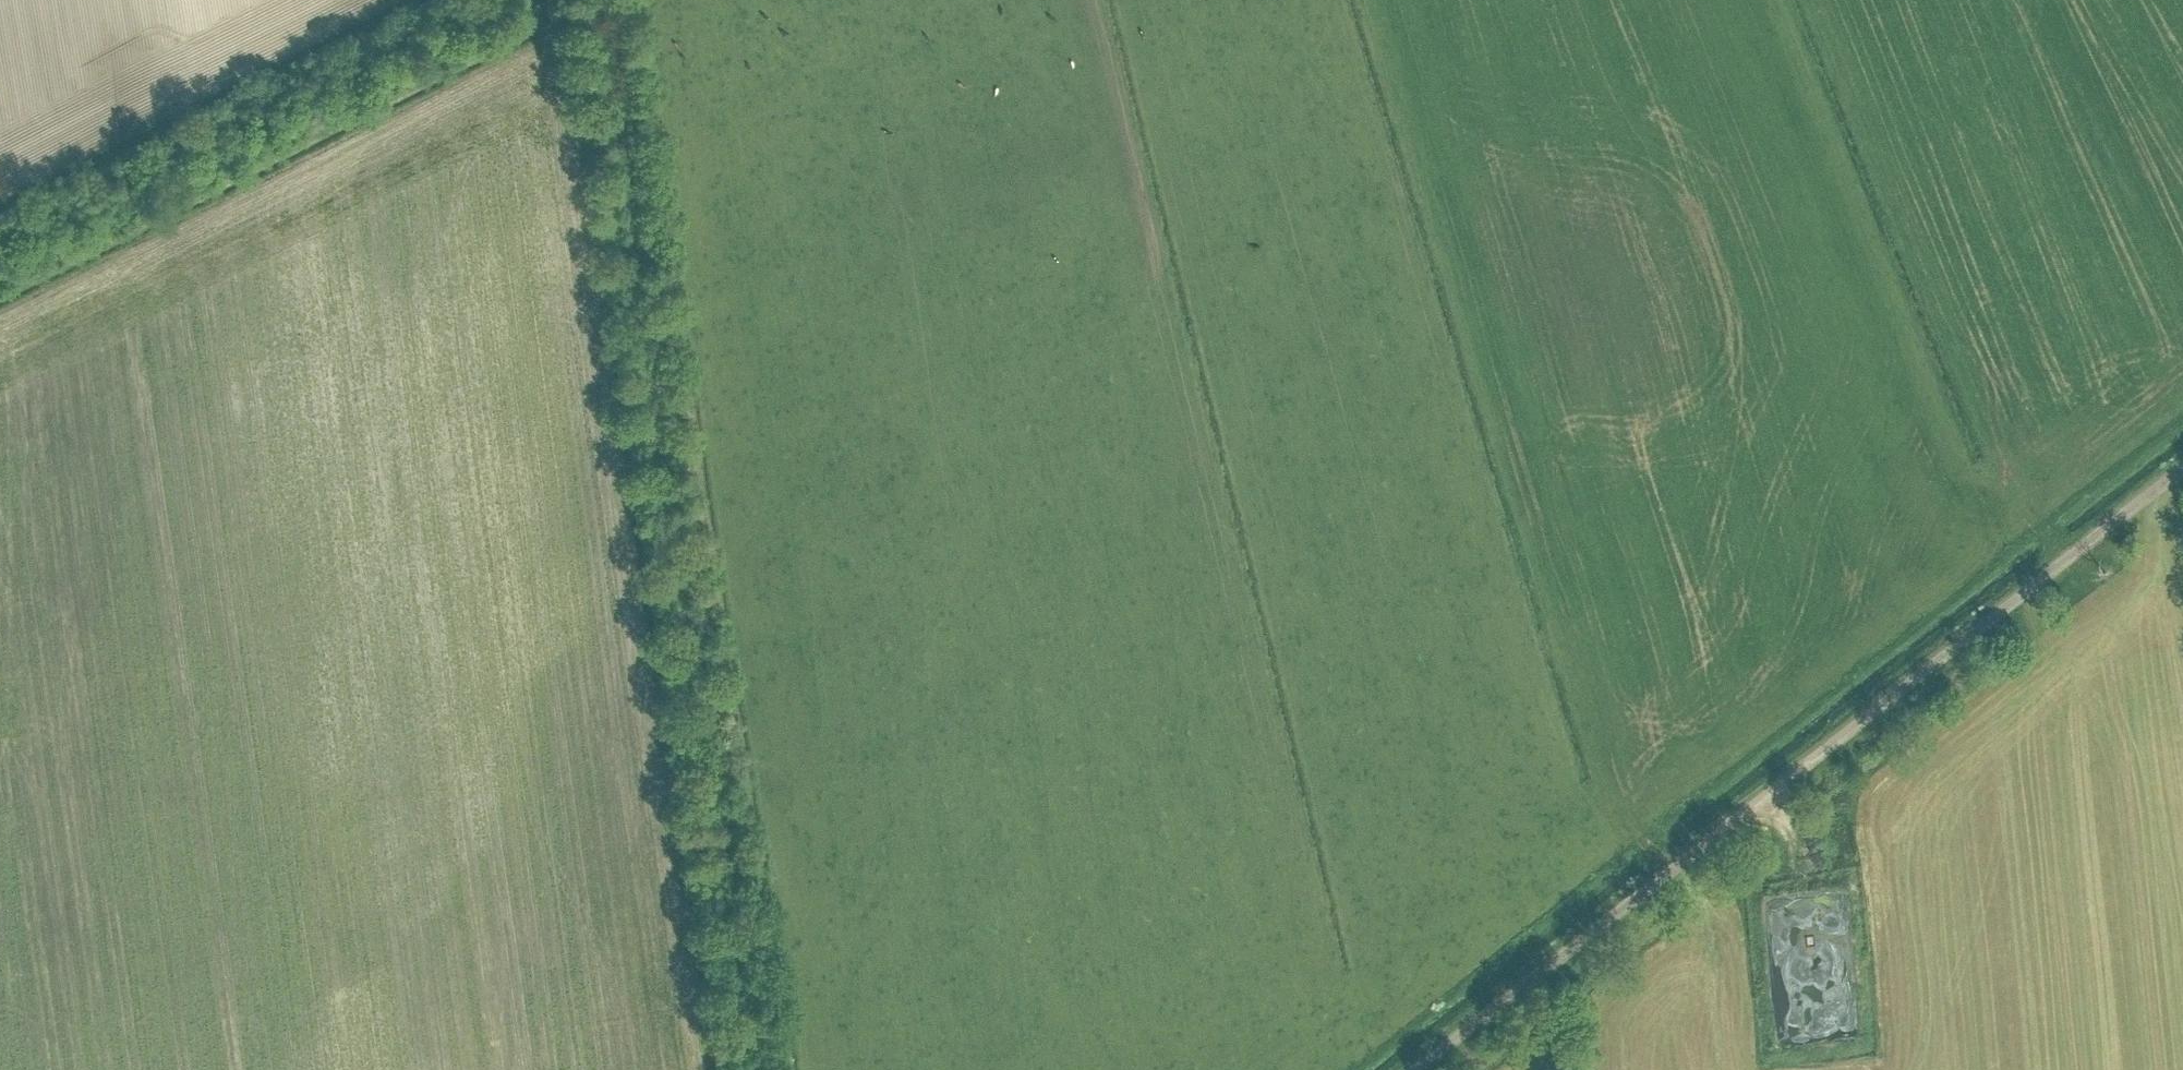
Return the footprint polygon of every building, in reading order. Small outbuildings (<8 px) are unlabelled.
[(1779,1002),(1783,1031),(1831,1024),(1826,994),(1779,1002)]
